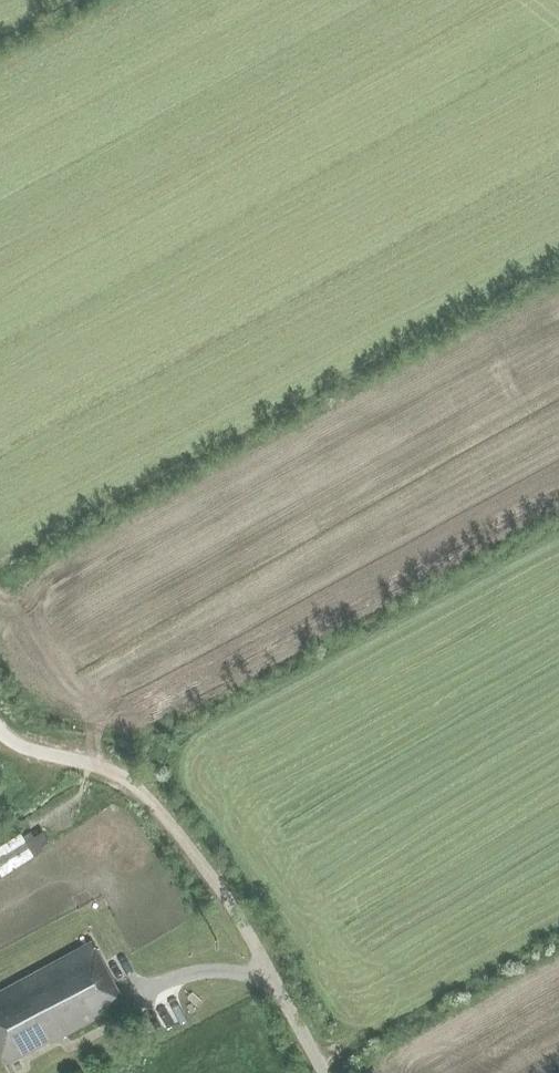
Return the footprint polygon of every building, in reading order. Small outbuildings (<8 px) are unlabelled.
[(46,825),(0,847),(0,861),(6,873),(57,848),(46,825)] [(4,1066),(50,1042),(51,1044),(125,1004),(92,942),(0,993),(0,1059),(4,1066)]
